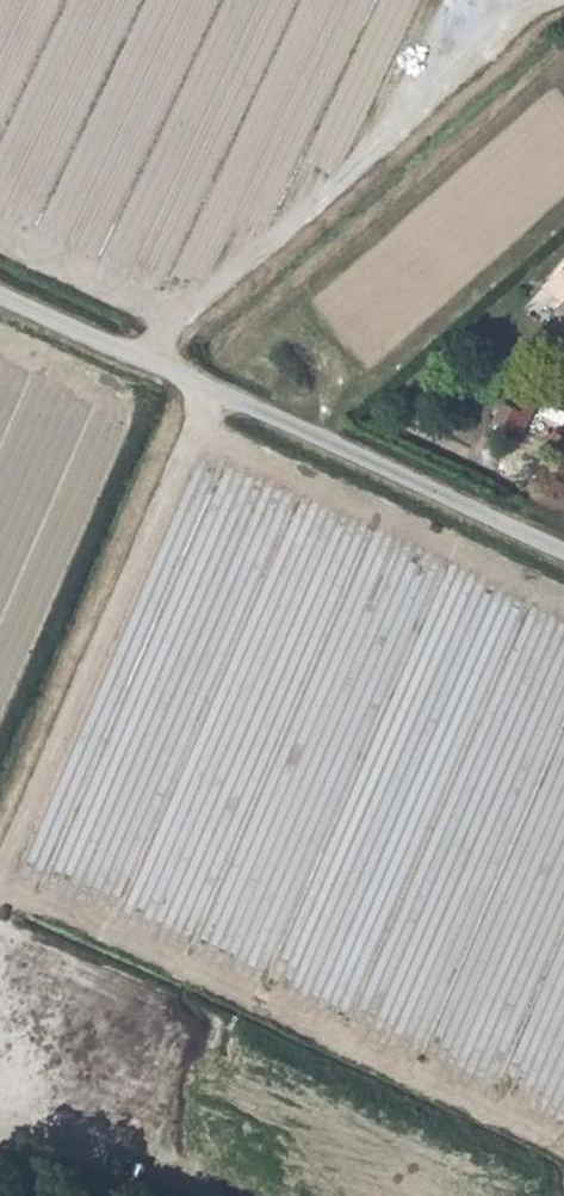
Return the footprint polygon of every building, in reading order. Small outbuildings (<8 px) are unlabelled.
[(547,283),(563,297),(560,301),(563,304),(563,263),(547,283)] [(508,394),(499,424),(531,433),(539,403),(508,394)]
